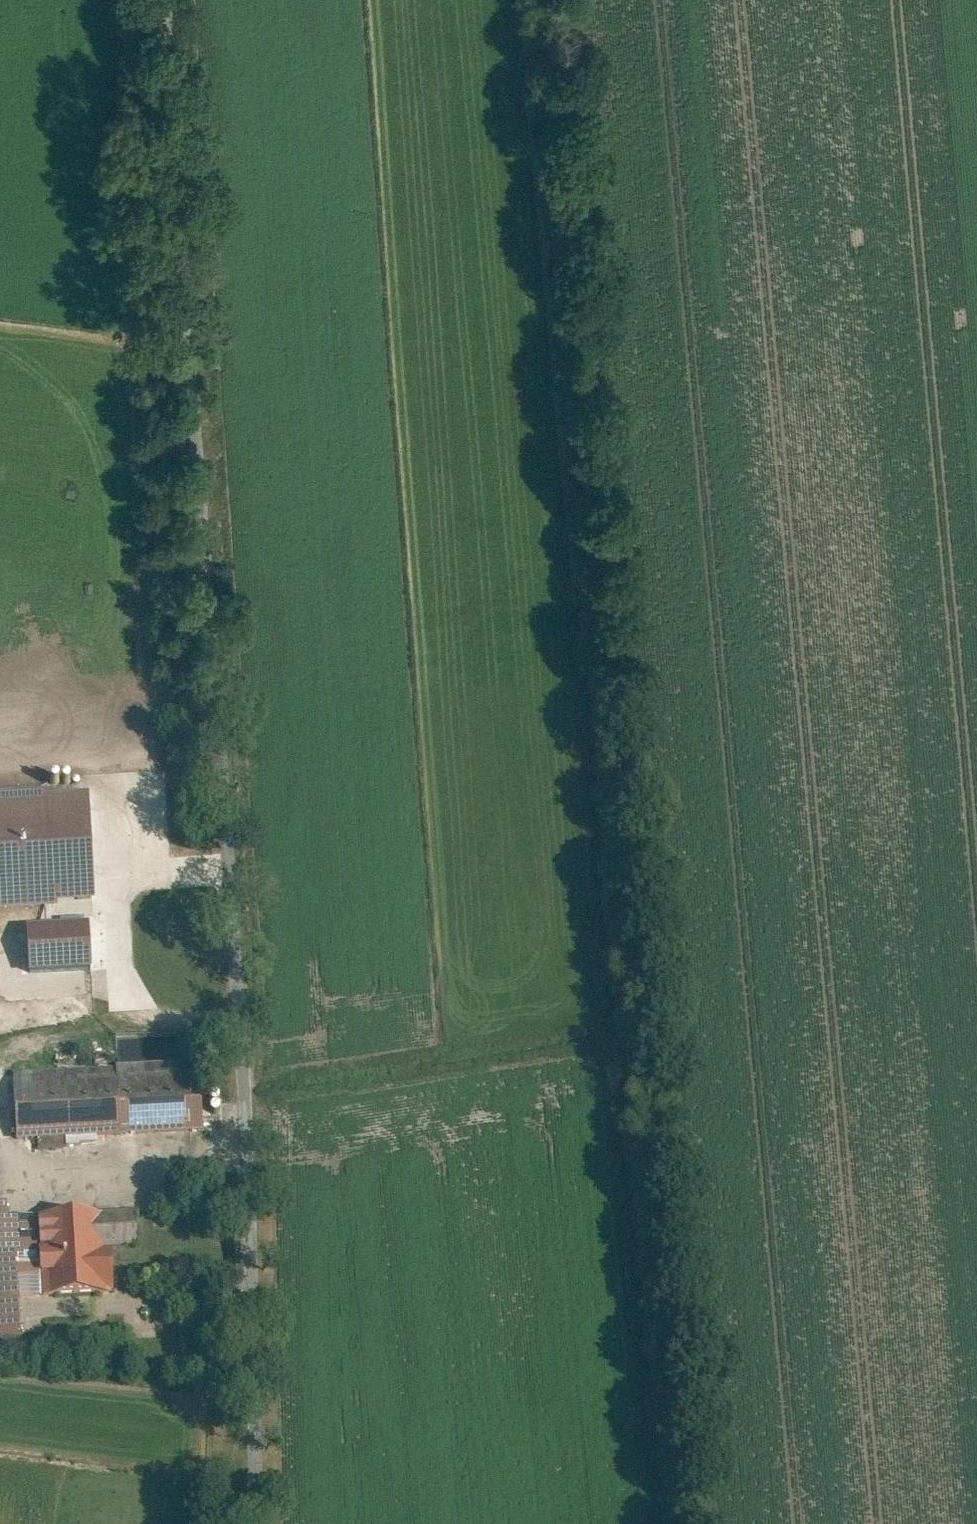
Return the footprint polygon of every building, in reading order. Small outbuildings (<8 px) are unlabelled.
[(0,793),(0,913),(57,909),(57,906),(94,904),(87,788),(0,793)] [(88,929),(26,933),(29,980),(91,976),(88,929)] [(11,1075),(15,1143),(200,1133),(195,1041),(120,1045),(121,1070),(11,1075)] [(20,1336),(17,1282),(39,1281),(40,1304),(112,1301),(109,1250),(136,1249),(134,1215),(12,1220),(12,1205),(0,1206),(0,1337),(20,1336)]
